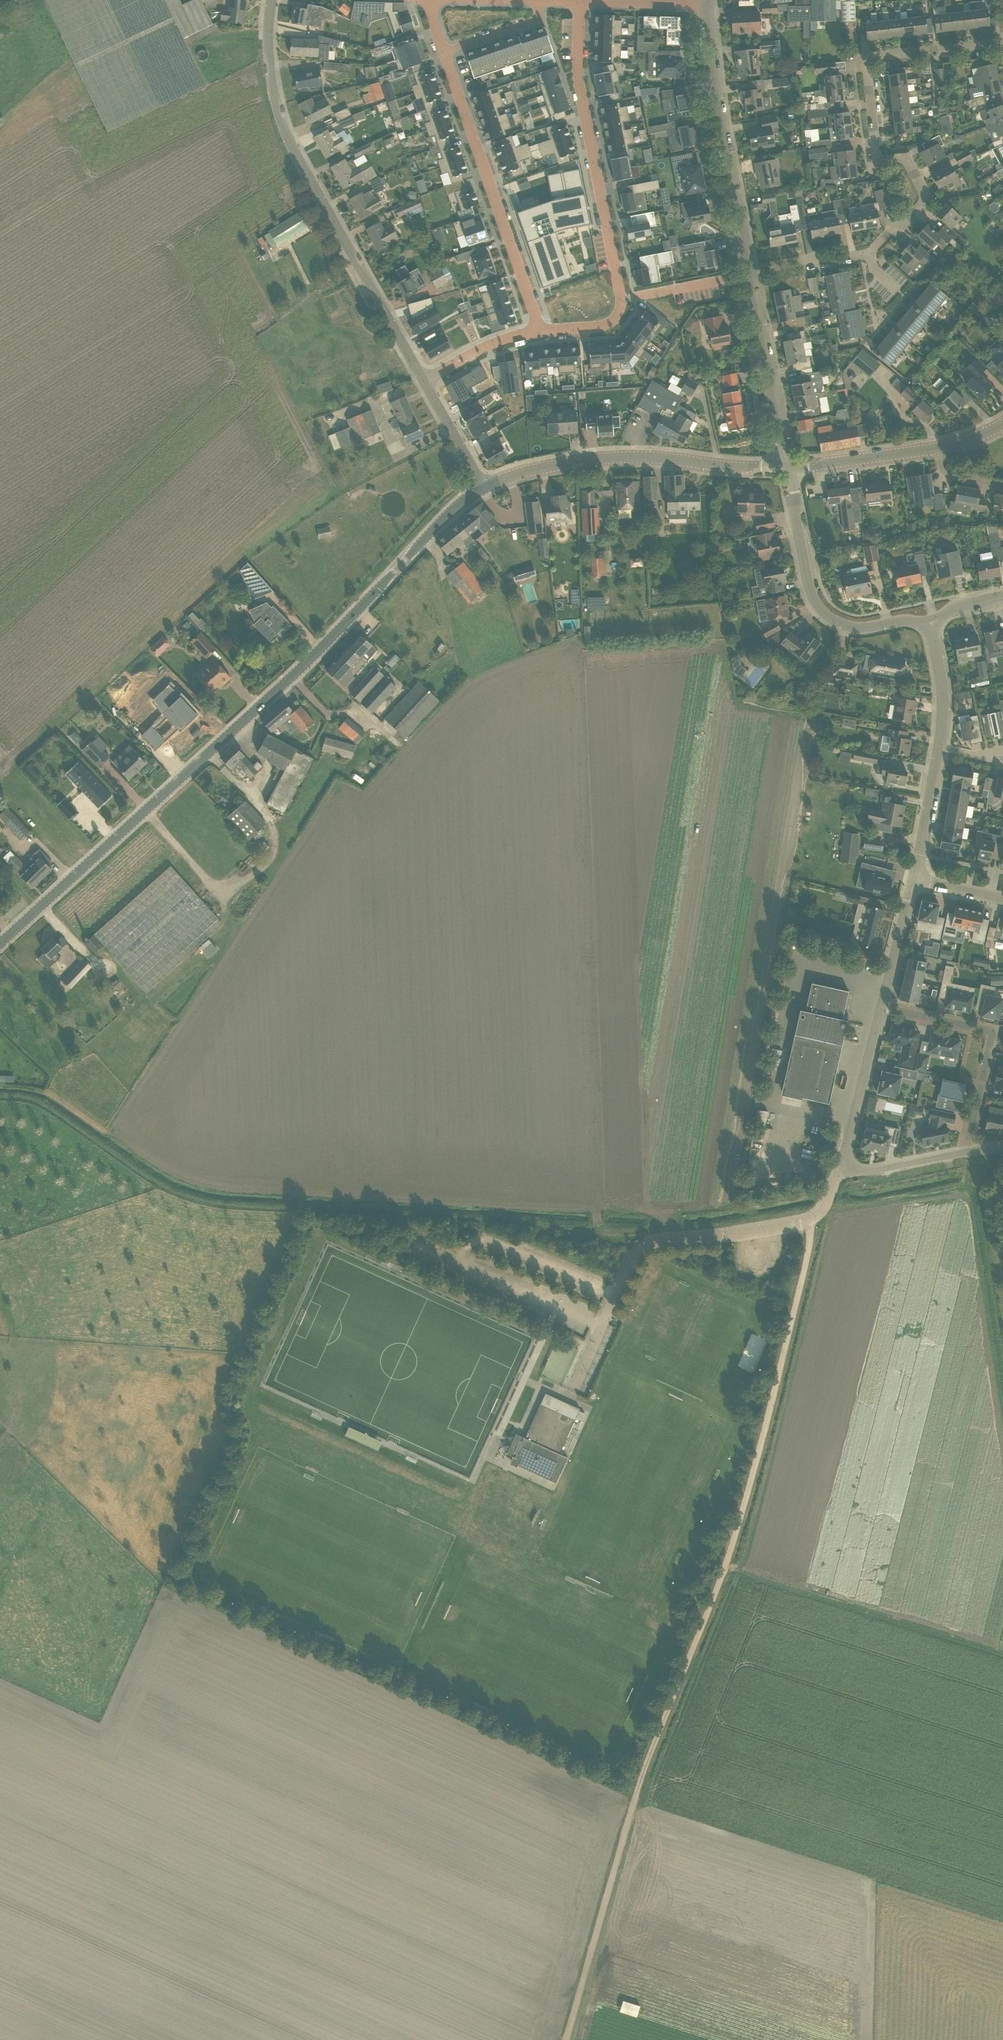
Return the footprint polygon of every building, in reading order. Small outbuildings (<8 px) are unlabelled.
[(207,85),(184,38),(213,24),(201,0),(193,0),(183,5),(180,0),(44,0),(108,133),(207,85)] [(244,24),(246,2),(230,0),(229,12),(222,11),(221,20),(228,21),(228,22),(244,24)] [(795,7),(810,6),(811,21),(812,21),(835,22),(835,2),(842,1),(842,21),(855,21),(855,1),(856,1),(856,0),(795,0),(795,7)] [(978,28),(979,27),(979,29),(980,29),(980,27),(989,26),(989,27),(990,26),(988,9),(986,0),(981,1),(982,10),(976,11),(978,28)] [(964,12),(966,29),(967,29),(968,30),(968,29),(978,28),(976,11),(975,1),(969,2),(970,12),(964,12)] [(394,4),(405,4),(405,3),(354,2),(351,20),(368,28),(369,27),(367,26),(367,27),(359,24),(360,23),(359,23),(361,13),(387,14),(394,35),(403,32),(415,28),(410,16),(409,16),(402,19),(399,11),(394,11),(394,4)] [(901,20),(903,36),(905,36),(905,37),(905,36),(915,35),(913,18),(911,3),(905,3),(907,19),(901,20)] [(952,14),(954,30),(956,30),(956,32),(956,30),(966,29),(964,12),(963,3),(957,3),(958,13),(952,14)] [(311,26),(313,17),(320,18),(322,7),(308,4),(307,10),(295,8),(292,23),(304,26),(304,25),(311,26)] [(934,15),(936,33),(941,32),(942,32),(944,32),(944,33),(944,32),(954,30),(952,14),(951,4),(945,5),(946,14),(934,15)] [(352,10),(346,5),(341,12),(344,14),(343,16),(349,18),(350,15),(348,14),(352,10)] [(795,7),(788,7),(787,7),(787,11),(787,22),(811,21),(810,6),(795,7)] [(889,21),(891,38),(893,38),(893,39),(893,38),(903,36),(901,20),(899,6),(894,6),(895,20),(889,21)] [(876,13),(879,39),(881,39),(881,40),(881,39),(891,38),(889,21),(888,11),(888,10),(887,7),(882,8),(883,22),(877,22),(876,13)] [(913,18),(915,35),(917,35),(917,36),(917,35),(927,34),(925,17),(924,17),(923,7),(918,8),(919,17),(913,18)] [(743,34),(743,32),(760,31),(759,12),(732,14),(733,34),(742,33),(742,35),(743,34)] [(865,24),(867,41),(869,40),(869,42),(869,41),(869,40),(879,39),(876,13),(870,13),(871,23),(865,24)] [(596,15),(595,27),(622,28),(622,21),(615,21),(615,16),(596,15)] [(681,24),(680,24),(680,18),(644,17),(643,27),(668,28),(668,45),(680,45),(680,31),(681,31),(681,24)] [(595,27),(595,39),(614,39),(614,35),(622,35),(622,28),(595,27)] [(545,29),(532,34),(540,57),(554,53),(545,29)] [(519,37),(527,62),(540,57),(532,34),(519,38),(519,37)] [(338,47),(340,41),(327,37),(325,44),(318,44),(318,41),(291,40),(291,55),(319,56),(319,61),(329,62),(330,45),(338,47)] [(527,62),(519,37),(506,42),(514,65),(526,61),(527,62)] [(374,42),(375,46),(386,42),(385,38),(374,42)] [(392,51),(396,60),(423,51),(419,40),(406,44),(404,38),(381,46),(383,54),(392,51)] [(614,44),(614,39),(595,39),(595,50),(621,51),(621,44),(614,44)] [(776,49),(775,41),(761,42),(759,42),(760,50),(776,49)] [(514,65),(506,42),(492,46),(501,70),(514,65)] [(479,51),(488,74),(501,70),(492,46),(479,51)] [(738,63),(740,77),(759,74),(756,49),(735,52),(737,64),(738,63)] [(621,58),(621,51),(595,50),(595,62),(614,63),(614,58),(621,58)] [(427,62),(423,51),(396,60),(399,69),(390,72),(392,80),(413,73),(416,72),(414,66),(427,62)] [(474,79),(488,74),(479,51),(466,55),(474,79)] [(657,60),(657,77),(683,77),(683,67),(682,67),(682,59),(680,59),(668,59),(668,51),(648,51),(649,60),(657,60)] [(350,71),(350,65),(324,62),(323,69),(338,71),(338,70),(350,71)] [(820,85),(821,91),(847,88),(846,82),(841,83),(840,76),(837,76),(835,62),(815,64),(816,74),(822,73),(822,79),(825,79),(826,85),(820,85)] [(595,75),(597,86),(615,82),(615,83),(620,82),(617,70),(615,71),(614,64),(602,66),(603,73),(595,75)] [(979,68),(981,76),(968,78),(970,84),(974,83),(998,78),(994,64),(979,68)] [(366,67),(367,78),(376,77),(375,66),(366,67)] [(544,83),(559,78),(556,67),(549,70),(545,71),(540,73),(544,83)] [(412,86),(414,93),(438,85),(433,72),(427,75),(425,69),(416,72),(413,73),(415,79),(419,78),(421,83),(412,86)] [(943,69),(935,70),(937,86),(945,85),(943,69)] [(319,70),(295,75),(297,89),(300,89),(301,91),(308,90),(307,88),(322,85),(319,70)] [(889,78),(890,87),(907,85),(921,84),(920,78),(906,80),(905,74),(906,74),(906,73),(888,75),(888,76),(889,77),(887,77),(887,78),(889,78)] [(543,95),(563,88),(559,78),(544,83),(539,84),(543,95)] [(982,96),(1001,92),(998,78),(974,83),(975,88),(968,90),(971,99),(982,96)] [(747,112),(764,110),(764,109),(769,109),(771,107),(770,97),(768,97),(762,98),(762,93),(766,92),(764,80),(750,82),(751,89),(754,88),(754,90),(743,92),(744,100),(745,99),(747,112)] [(378,82),(366,86),(372,102),(384,99),(383,98),(381,92),(378,82)] [(617,93),(615,83),(615,82),(597,86),(599,97),(606,96),(607,102),(621,100),(619,92),(617,93)] [(438,85),(414,93),(416,100),(426,97),(428,103),(424,104),(426,110),(437,106),(436,100),(442,98),(438,85)] [(907,85),(890,87),(890,89),(889,89),(889,90),(890,90),(891,99),(908,97),(918,96),(918,95),(922,95),(921,90),(907,91),(907,85)] [(547,106),(567,99),(563,88),(543,95),(547,106)] [(809,111),(827,109),(840,107),(840,101),(843,101),(842,94),(847,93),(847,88),(821,91),(814,91),(815,97),(827,96),(828,102),(808,104),(809,111)] [(676,96),(675,89),(661,90),(663,99),(670,98),(673,113),(666,115),(668,123),(684,120),(682,113),(693,111),(691,101),(689,101),(688,94),(676,96)] [(396,99),(393,90),(385,93),(388,101),(396,99)] [(473,96),(477,108),(501,99),(499,92),(492,95),(491,90),(488,91),(473,96)] [(978,106),(998,100),(985,103),(982,96),(971,99),(967,100),(969,108),(978,106)] [(892,102),(893,111),(919,108),(919,105),(918,103),(918,102),(909,103),(908,97),(891,99),(891,101),(890,101),(890,102),(892,102)] [(325,100),(315,104),(312,98),(299,105),(302,111),(308,124),(331,112),(325,100)] [(477,108),(480,118),(498,112),(497,108),(504,106),(501,99),(477,108)] [(567,99),(547,106),(550,116),(570,109),(567,99)] [(394,100),(388,102),(394,120),(401,118),(394,100)] [(1000,106),(998,100),(978,106),(979,111),(982,110),(984,113),(989,111),(992,118),(984,120),(987,126),(1002,120),(1002,105),(1000,106)] [(600,107),(603,119),(629,113),(627,107),(620,108),(619,103),(600,107)] [(424,124),(427,130),(451,122),(446,109),(439,112),(437,106),(426,110),(428,116),(432,115),(434,120),(424,124)] [(351,115),(348,107),(334,114),(338,121),(351,115)] [(919,108),(893,111),(893,113),(892,113),(892,114),(893,113),(894,123),(911,121),(920,120),(920,114),(919,108)] [(827,109),(809,111),(807,111),(808,119),(828,116),(829,128),(851,125),(850,112),(828,114),(827,109)] [(498,112),(480,118),(484,129),(509,121),(507,114),(500,116),(498,112)] [(630,121),(629,113),(603,119),(605,130),(624,126),(623,122),(630,121)] [(356,122),(353,115),(338,121),(341,128),(356,122)] [(940,117),(941,123),(948,121),(947,115),(940,117)] [(748,131),(752,150),(774,145),(771,128),(778,127),(776,116),(761,119),(763,128),(748,131)] [(987,126),(989,132),(996,130),(999,137),(1000,140),(992,142),(994,148),(1002,144),(1002,120),(987,126)] [(509,121),(484,129),(488,141),(506,134),(504,130),(511,128),(509,121)] [(912,127),(911,121),(894,123),(894,125),(893,125),(894,125),(895,135),(922,132),(921,126),(912,127)] [(455,135),(451,122),(427,130),(429,137),(438,134),(440,140),(437,141),(439,147),(450,143),(448,137),(455,135)] [(553,139),(538,144),(533,146),(534,149),(535,151),(539,149),(540,151),(571,140),(567,127),(559,130),(557,124),(546,128),(548,134),(551,133),(553,139)] [(667,131),(666,124),(647,128),(649,134),(667,131)] [(832,147),(831,141),(837,140),(853,139),(851,125),(829,128),(831,139),(812,142),(811,137),(805,138),(807,151),(808,151),(827,148),(832,147)] [(624,126),(605,130),(607,141),(633,136),(632,129),(625,130),(624,126)] [(688,126),(679,127),(671,129),(671,130),(674,143),(681,142),(682,148),(682,149),(692,147),(692,146),(700,144),(696,127),(688,128),(688,126)] [(807,137),(812,136),(812,141),(820,140),(818,128),(806,130),(807,137)] [(334,131),(329,133),(327,131),(315,137),(326,158),(339,151),(338,150),(340,149),(342,154),(349,150),(341,136),(338,137),(334,131)] [(518,134),(513,136),(516,147),(521,145),(518,134)] [(953,141),(958,143),(964,140),(961,135),(955,134),(953,141)] [(952,153),(945,156),(940,147),(943,145),(939,135),(922,144),(922,145),(923,144),(927,150),(921,153),(920,152),(927,166),(926,166),(926,167),(943,158),(945,162),(955,157),(952,153)] [(499,161),(530,150),(529,147),(528,143),(515,148),(512,136),(500,140),(502,145),(495,148),(499,161)] [(633,136),(607,141),(610,153),(618,151),(628,150),(627,145),(634,143),(633,136)] [(538,159),(542,158),(546,156),(549,166),(558,163),(558,165),(570,161),(568,156),(575,153),(571,140),(540,151),(539,149),(535,151),(536,156),(538,159)] [(373,143),(370,145),(370,143),(353,151),(356,157),(376,148),(373,143)] [(437,161),(440,168),(463,159),(459,146),(452,149),(450,143),(439,147),(441,153),(444,152),(446,157),(437,161)] [(994,148),(996,147),(1000,155),(1002,153),(1002,144),(994,148)] [(828,157),(827,148),(808,151),(809,159),(828,157)] [(530,150),(499,161),(504,174),(511,171),(513,177),(525,173),(520,161),(533,157),(530,150)] [(838,166),(856,164),(854,150),(833,152),(834,159),(838,159),(838,166)] [(974,161),(968,150),(954,157),(959,165),(968,161),(969,163),(974,161)] [(670,158),(671,158),(672,157),(675,172),(682,171),(684,180),(683,180),(683,182),(684,182),(686,192),(686,193),(704,190),(703,181),(704,181),(702,174),(701,174),(700,166),(695,167),(685,169),(684,163),(693,161),(691,154),(692,153),(693,153),(670,157),(670,158)] [(611,160),(613,171),(631,167),(629,156),(611,160)] [(362,179),(364,183),(377,175),(369,161),(357,167),(352,159),(346,163),(345,160),(332,167),(344,189),(362,179)] [(468,172),(463,159),(440,168),(442,174),(451,171),(453,177),(450,178),(452,184),(463,180),(461,174),(468,172)] [(778,171),(776,160),(755,164),(757,175),(759,175),(762,188),(778,185),(775,172),(778,171)] [(836,180),(857,177),(856,164),(838,166),(839,172),(835,173),(836,180)] [(950,166),(932,176),(938,188),(945,185),(949,191),(960,185),(950,166)] [(631,167),(613,171),(615,182),(633,178),(631,167)] [(547,175),(552,201),(517,213),(521,226),(523,225),(524,229),(523,230),(543,288),(572,278),(556,233),(565,229),(590,224),(588,211),(586,211),(585,208),(587,208),(579,169),(547,175)] [(385,189),(379,177),(370,182),(376,194),(385,189)] [(633,192),(623,194),(621,195),(624,211),(627,211),(627,213),(636,211),(635,203),(643,201),(641,193),(644,192),(660,189),(658,180),(652,181),(637,184),(631,186),(633,192)] [(523,181),(513,185),(515,191),(525,187),(523,181)] [(1000,184),(992,191),(997,196),(1002,191),(1002,187),(1000,184)] [(466,188),(455,192),(457,198),(461,210),(457,212),(460,220),(475,214),(473,208),(480,205),(475,192),(468,194),(466,188)] [(890,208),(885,189),(875,192),(877,203),(861,206),(865,228),(879,226),(876,211),(890,208)] [(826,236),(822,213),(821,209),(816,209),(816,211),(806,213),(801,191),(794,192),(795,198),(797,205),(800,220),(809,218),(812,239),(817,238),(817,241),(825,239),(824,236),(826,236)] [(378,197),(372,200),(368,193),(363,196),(361,193),(350,200),(361,220),(373,213),(372,212),(383,206),(378,197)] [(423,204),(428,202),(429,199),(427,194),(421,196),(423,204)] [(776,201),(774,194),(761,196),(763,204),(776,201)] [(842,214),(849,213),(847,198),(839,199),(842,214)] [(840,233),(837,215),(842,214),(839,199),(833,201),(835,210),(822,213),(826,236),(840,233)] [(419,200),(396,210),(399,216),(405,213),(413,210),(415,214),(424,210),(419,200)] [(698,200),(681,203),(684,218),(691,217),(692,225),(711,221),(708,206),(700,208),(698,200)] [(946,233),(961,247),(966,241),(954,230),(952,228),(956,224),(962,218),(946,204),(936,215),(953,231),(949,236),(946,233)] [(800,220),(797,205),(790,206),(791,214),(785,215),(784,214),(778,215),(784,244),(797,242),(793,221),(800,220)] [(865,228),(861,206),(849,208),(850,216),(849,216),(852,231),(865,228)] [(308,226),(300,212),(269,232),(270,233),(265,236),(272,248),(277,245),(278,246),(308,226)] [(632,226),(626,227),(628,240),(636,239),(636,241),(646,239),(645,237),(652,236),(650,227),(656,226),(653,212),(631,216),(632,226)] [(460,221),(453,223),(458,237),(465,234),(469,245),(469,247),(488,240),(481,220),(476,222),(474,215),(460,220),(460,221)] [(775,230),(768,231),(771,246),(784,244),(778,215),(772,217),(775,230)] [(398,239),(390,225),(382,229),(379,223),(367,230),(379,251),(391,244),(391,243),(398,239)] [(958,250),(961,247),(946,233),(941,229),(937,234),(927,225),(917,236),(932,249),(936,244),(942,249),(949,242),(958,250)] [(435,244),(445,241),(441,229),(432,232),(435,244)] [(263,237),(258,240),(264,249),(269,246),(263,237)] [(585,238),(587,249),(593,247),(591,237),(585,238)] [(681,255),(695,252),(697,251),(699,259),(706,258),(708,268),(720,266),(718,255),(717,252),(717,249),(712,250),(711,248),(712,248),(711,240),(680,246),(681,255)] [(932,256),(920,245),(919,246),(920,246),(916,250),(909,245),(901,254),(904,256),(900,259),(906,265),(916,274),(932,256)] [(479,253),(474,255),(470,256),(478,280),(496,273),(488,250),(479,253)] [(642,269),(634,270),(637,286),(651,283),(649,274),(655,273),(654,267),(657,266),(674,263),(672,251),(639,257),(642,269)] [(468,259),(466,252),(456,256),(458,262),(468,259)] [(595,263),(585,266),(587,272),(597,269),(595,263)] [(409,277),(397,283),(404,297),(417,290),(417,289),(426,284),(418,268),(408,274),(409,277)] [(436,288),(448,282),(443,272),(440,268),(429,275),(436,288)] [(850,271),(826,276),(828,288),(850,284),(848,275),(851,274),(850,271)] [(812,293),(818,292),(815,278),(809,279),(812,293)] [(488,291),(480,294),(483,302),(507,294),(502,280),(486,286),(488,291)] [(922,295),(943,313),(946,310),(940,305),(947,296),(929,281),(926,285),(928,287),(922,295)] [(831,301),(855,297),(855,294),(852,294),(850,284),(828,288),(831,301)] [(791,297),(790,290),(774,293),(777,307),(802,303),(801,295),(791,297)] [(507,294),(483,302),(486,310),(494,307),(495,312),(487,314),(488,315),(511,307),(507,294)] [(912,301),(909,304),(927,320),(935,311),(941,316),(943,313),(922,295),(915,303),(912,301)] [(833,315),(838,314),(860,310),(860,309),(855,310),(853,301),(856,300),(855,297),(831,301),(833,315)] [(434,307),(431,298),(408,304),(411,315),(412,314),(414,318),(408,322),(415,334),(434,323),(427,311),(434,307)] [(972,302),(968,308),(993,329),(998,324),(972,302)] [(802,303),(777,307),(780,322),(785,321),(787,329),(807,325),(805,316),(795,318),(794,311),(803,310),(802,303)] [(927,320),(909,304),(906,308),(909,310),(902,318),(924,336),(927,333),(920,328),(927,320)] [(511,307),(488,315),(490,323),(498,320),(500,326),(516,320),(511,307)] [(460,314),(465,323),(471,320),(468,310),(460,314)] [(841,327),(865,322),(865,319),(862,319),(860,310),(838,314),(841,327)] [(645,312),(638,320),(652,331),(655,334),(662,325),(645,312)] [(692,316),(686,326),(694,331),(701,321),(692,316)] [(722,345),(731,343),(727,326),(723,327),(721,316),(704,320),(706,331),(709,330),(713,347),(714,347),(715,349),(722,348),(722,345)] [(922,339),(924,336),(902,318),(896,326),(893,324),(890,327),(909,343),(916,334),(922,339)] [(638,320),(632,328),(646,339),(646,338),(652,331),(638,320)] [(956,334),(959,331),(965,324),(961,321),(956,328),(953,332),(956,334)] [(843,340),(865,336),(863,326),(866,325),(865,322),(841,327),(843,340)] [(909,343),(890,327),(887,331),(890,333),(883,341),(905,359),(907,357),(901,351),(909,343)] [(626,337),(643,350),(644,350),(650,341),(646,338),(646,339),(632,328),(626,337)] [(783,342),(786,353),(804,350),(812,348),(810,337),(806,338),(804,330),(789,333),(789,334),(790,341),(783,342)] [(440,337),(437,332),(425,339),(428,344),(423,347),(430,360),(456,345),(449,332),(440,337)] [(950,333),(946,337),(950,341),(954,337),(950,333)] [(626,337),(620,345),(633,368),(640,359),(646,352),(646,351),(644,350),(643,350),(626,337)] [(999,337),(989,348),(1002,361),(996,367),(1002,374),(1002,341),(999,337)] [(903,362),(905,359),(883,341),(877,349),(874,347),(871,351),(889,366),(897,357),(903,362)] [(610,345),(599,346),(601,363),(611,363),(610,346),(610,345)] [(610,346),(611,363),(611,370),(621,369),(633,368),(620,345),(610,346)] [(599,346),(589,347),(590,369),(601,368),(601,363),(599,346)] [(823,347),(818,352),(823,358),(829,353),(823,347)] [(580,348),(566,349),(567,373),(576,373),(575,365),(581,364),(580,348)] [(566,349),(552,350),(553,366),(558,366),(559,374),(567,373),(566,349)] [(538,351),(538,353),(540,375),(548,375),(553,374),(553,366),(552,350),(538,351)] [(804,350),(786,353),(788,365),(794,364),(796,371),(811,368),(809,356),(805,357),(804,350)] [(862,350),(856,358),(851,363),(863,372),(874,360),(862,350)] [(538,353),(524,354),(525,370),(526,378),(540,377),(540,375),(538,353)] [(920,355),(915,360),(919,364),(924,359),(920,355)] [(966,384),(980,398),(991,387),(979,375),(986,368),(976,359),(964,370),(972,378),(966,384)] [(500,366),(493,367),(494,379),(502,378),(504,393),(520,391),(516,361),(507,362),(507,361),(506,361),(506,362),(500,363),(500,366)] [(445,387),(455,404),(460,401),(463,407),(473,402),(464,387),(475,381),(477,384),(488,378),(481,366),(445,387)] [(652,367),(648,374),(653,376),(657,369),(652,367)] [(692,371),(694,380),(703,378),(701,370),(692,371)] [(819,385),(823,384),(821,371),(814,372),(801,375),(801,376),(802,375),(803,380),(802,381),(800,384),(792,386),(794,398),(820,393),(819,385)] [(852,381),(856,375),(852,372),(848,378),(852,381)] [(724,387),(733,386),(738,385),(736,373),(722,376),(724,387)] [(692,380),(688,378),(681,389),(680,390),(685,393),(691,397),(699,384),(692,380)] [(661,434),(671,439),(679,425),(670,420),(679,404),(682,398),(678,396),(679,396),(652,381),(637,406),(650,413),(656,402),(661,405),(655,416),(658,418),(652,428),(655,429),(654,430),(655,431),(654,433),(660,436),(661,434)] [(911,411),(924,421),(927,421),(929,418),(929,416),(933,412),(900,381),(894,388),(915,408),(911,411)] [(954,413),(965,402),(944,381),(936,389),(942,394),(944,392),(948,396),(938,405),(945,412),(949,408),(954,413)] [(630,402),(637,406),(648,388),(638,388),(630,402)] [(742,404),(739,390),(723,394),(725,407),(724,407),(727,423),(721,424),(719,426),(720,430),(723,432),(729,430),(729,431),(737,430),(737,431),(740,430),(740,429),(747,428),(743,404),(742,404)] [(820,393),(794,398),(797,411),(804,409),(806,416),(822,412),(820,406),(819,398),(825,397),(825,392),(820,393)] [(405,396),(390,403),(399,423),(392,426),(395,433),(402,430),(407,443),(423,436),(417,423),(414,416),(414,415),(405,396)] [(473,410),(462,416),(468,427),(486,417),(480,406),(484,404),(481,399),(470,405),(473,410)] [(696,415),(679,404),(670,420),(679,425),(671,439),(682,446),(691,431),(688,429),(696,415)] [(849,408),(843,409),(845,419),(852,421),(849,408)] [(366,420),(345,429),(335,433),(341,448),(380,432),(372,410),(363,413),(366,420)] [(577,432),(577,422),(576,410),(566,410),(567,413),(547,413),(548,433),(564,432),(564,433),(577,432)] [(598,434),(614,433),(613,426),(620,426),(619,415),(612,415),(612,414),(585,416),(586,428),(597,427),(598,434)] [(486,417),(468,427),(474,438),(486,432),(489,437),(499,431),(496,426),(492,428),(486,417)] [(813,428),(811,419),(799,421),(800,431),(813,428)] [(835,449),(860,445),(857,429),(833,433),(835,449)] [(833,433),(819,436),(818,436),(821,451),(835,449),(833,433)] [(494,448),(483,454),(489,465),(507,456),(501,444),(505,442),(502,436),(491,442),(494,448)] [(684,476),(665,476),(665,495),(667,495),(668,510),(668,519),(688,518),(687,509),(688,509),(699,509),(699,494),(685,494),(684,476)] [(916,507),(917,507),(934,504),(935,510),(943,509),(941,494),(933,495),(930,477),(930,481),(923,482),(922,476),(907,478),(909,491),(913,491),(916,507)] [(645,500),(656,499),(656,492),(657,491),(657,477),(644,477),(645,500)] [(616,482),(617,509),(632,509),(632,512),(639,511),(638,481),(616,482)] [(880,504),(881,502),(881,501),(891,500),(888,482),(865,485),(865,487),(857,488),(859,508),(860,508),(859,504),(867,503),(867,504),(869,506),(880,504)] [(368,492),(374,495),(376,489),(370,486),(368,492)] [(950,501),(949,510),(962,512),(962,511),(970,512),(971,509),(984,511),(986,501),(978,499),(980,490),(958,486),(955,502),(950,501)] [(827,491),(828,504),(840,502),(841,511),(853,510),(853,509),(859,508),(857,488),(850,489),(849,488),(827,491)] [(589,500),(594,500),(594,490),(582,491),(584,535),(599,534),(598,518),(597,518),(596,512),(598,512),(598,508),(590,509),(589,500)] [(737,514),(753,514),(763,515),(764,494),(749,494),(749,492),(738,491),(738,504),(736,504),(735,510),(737,510),(737,514)] [(996,493),(996,494),(994,509),(1002,510),(1002,495),(996,493)] [(566,521),(566,522),(571,522),(568,501),(566,501),(566,495),(551,497),(552,503),(545,504),(548,522),(556,521),(557,524),(561,523),(561,522),(566,521)] [(542,533),(538,501),(526,503),(529,534),(542,533)] [(470,513),(458,523),(469,537),(476,532),(480,529),(483,534),(497,523),(481,503),(469,512),(470,513)] [(757,530),(775,527),(773,518),(755,522),(757,530)] [(458,523),(436,541),(447,555),(469,537),(458,523)] [(993,557),(1002,555),(1001,547),(997,530),(997,531),(996,526),(987,526),(993,557)] [(318,530),(320,538),(327,537),(326,528),(318,530)] [(759,560),(761,560),(769,558),(768,556),(780,554),(778,543),(777,543),(775,544),(772,532),(756,535),(748,537),(749,542),(756,541),(759,560)] [(540,550),(548,549),(547,541),(547,538),(546,538),(539,539),(540,550)] [(867,562),(878,560),(875,544),(864,547),(867,562)] [(934,556),(939,578),(955,574),(954,574),(954,570),(961,569),(958,551),(934,556)] [(591,577),(602,577),(602,563),(600,563),(600,560),(601,560),(601,553),(591,554),(591,577)] [(914,555),(916,566),(895,570),(896,577),(895,578),(897,586),(920,582),(918,570),(926,568),(926,572),(927,572),(923,553),(914,555)] [(977,563),(980,579),(1000,575),(997,559),(977,563)] [(485,588),(469,568),(463,562),(447,575),(470,603),(486,590),(485,588)] [(240,570),(250,581),(248,583),(258,594),(268,586),(248,563),(240,570)] [(533,565),(511,572),(515,582),(520,580),(520,579),(530,576),(531,577),(536,575),(533,565)] [(767,584),(769,593),(784,591),(782,580),(784,580),(785,583),(786,583),(782,567),(764,570),(764,568),(754,570),(757,586),(767,584)] [(847,597),(871,592),(867,571),(843,576),(847,597)] [(767,620),(788,616),(786,609),(787,608),(786,608),(786,605),(787,605),(785,596),(764,600),(767,620)] [(605,597),(587,597),(587,610),(605,609),(605,597)] [(289,622),(273,606),(271,608),(265,602),(249,610),(255,623),(254,625),(271,642),(279,635),(275,632),(278,629),(280,631),(289,622)] [(188,616),(201,630),(207,624),(201,618),(200,620),(193,612),(188,616)] [(191,626),(187,622),(182,627),(186,631),(191,626)] [(766,637),(780,629),(776,622),(762,630),(766,637)] [(997,635),(996,630),(985,633),(989,654),(1002,652),(1002,634),(997,635)] [(790,632),(788,633),(781,644),(788,650),(796,656),(794,659),(804,667),(808,662),(806,660),(820,643),(807,633),(801,641),(797,638),(797,637),(790,632)] [(192,641),(207,657),(216,650),(200,633),(192,641)] [(766,640),(769,644),(780,638),(777,633),(766,640)] [(361,634),(327,671),(339,682),(348,671),(354,676),(368,660),(363,656),(372,645),(361,634)] [(967,661),(966,657),(981,654),(977,634),(967,636),(967,639),(954,641),(958,663),(967,661)] [(167,641),(163,637),(150,649),(158,657),(164,651),(161,647),(167,641)] [(736,641),(730,647),(736,652),(742,646),(736,641)] [(441,652),(445,645),(441,642),(436,649),(441,652)] [(400,659),(395,655),(392,659),(396,663),(400,659)] [(736,674),(742,666),(741,661),(743,658),(739,655),(731,660),(734,672),(736,674)] [(863,671),(870,673),(870,674),(902,680),(906,659),(887,656),(887,658),(873,655),(873,656),(866,655),(863,671)] [(210,669),(200,678),(211,691),(220,683),(222,685),(230,678),(214,659),(207,665),(210,669)] [(366,677),(351,694),(361,703),(385,676),(375,667),(366,677)] [(988,677),(986,667),(978,669),(980,679),(988,677)] [(397,686),(385,676),(361,703),(372,713),(397,686)] [(419,681),(384,719),(405,738),(440,700),(419,681)] [(172,686),(164,693),(168,698),(158,707),(179,731),(184,725),(186,727),(199,715),(172,686)] [(384,702),(390,708),(400,696),(394,691),(384,702)] [(915,709),(916,701),(896,697),(895,705),(897,706),(895,720),(910,723),(912,709),(915,709)] [(303,732),(305,730),(314,722),(300,706),(293,712),(283,700),(261,719),(272,731),(282,723),(295,739),(302,732),(303,732)] [(1002,720),(1001,711),(982,715),(986,736),(993,734),(994,736),(997,736),(998,738),(1002,737),(1002,721),(1002,720)] [(979,742),(982,741),(977,715),(965,718),(966,721),(960,722),(960,723),(958,724),(957,725),(958,729),(959,730),(961,729),(963,741),(970,739),(971,744),(979,742)] [(346,720),(339,728),(357,744),(364,736),(346,720)] [(141,735),(156,751),(166,741),(152,726),(141,735)] [(886,752),(908,755),(910,740),(907,739),(908,732),(890,729),(886,752)] [(276,772),(274,777),(273,779),(278,782),(266,804),(284,813),(314,758),(268,734),(268,733),(267,732),(265,735),(267,736),(258,752),(270,759),(269,762),(277,766),(274,771),(276,772)] [(326,738),(322,750),(352,758),(355,746),(326,738)] [(98,768),(109,757),(93,739),(82,750),(98,768)] [(244,756),(233,745),(228,750),(234,756),(235,755),(240,759),(236,764),(239,767),(242,763),(243,765),(242,766),(243,767),(241,769),(244,772),(247,769),(253,776),(263,767),(258,761),(253,766),(244,756)] [(123,752),(128,757),(117,767),(129,780),(147,763),(130,746),(123,752)] [(234,756),(228,750),(220,757),(240,778),(242,779),(246,775),(250,779),(253,776),(247,769),(244,772),(241,769),(243,767),(242,766),(243,765),(242,763),(239,767),(236,764),(240,759),(235,755),(234,756)] [(868,761),(869,754),(854,752),(853,759),(868,761)] [(79,762),(66,774),(99,808),(112,796),(79,762)] [(895,765),(883,763),(878,762),(876,774),(881,774),(881,775),(887,776),(885,784),(893,785),(893,783),(905,785),(907,772),(894,769),(895,765)] [(968,771),(969,768),(959,766),(958,769),(954,768),(952,780),(971,784),(973,772),(968,771)] [(989,790),(991,782),(991,778),(985,777),(983,789),(989,790)] [(998,777),(996,783),(991,782),(989,790),(988,794),(1002,798),(1002,778),(998,777)] [(971,784),(952,780),(952,781),(951,791),(969,795),(971,784)] [(969,795),(951,791),(949,802),(967,806),(969,795)] [(881,812),(891,814),(892,811),(903,813),(904,806),(895,804),(896,798),(881,795),(880,801),(883,802),(881,811),(881,812)] [(64,798),(57,806),(65,814),(72,806),(64,798)] [(228,817),(249,840),(266,824),(245,801),(228,817)] [(967,806),(949,802),(947,813),(965,816),(967,806)] [(30,831),(7,808),(0,815),(0,816),(22,839),(30,831)] [(902,816),(903,813),(892,811),(891,814),(881,812),(881,811),(869,808),(867,820),(880,822),(878,830),(891,833),(892,825),(900,826),(902,816)] [(965,816),(947,813),(945,824),(963,827),(965,816)] [(963,827),(945,824),(943,835),(942,835),(961,838),(963,827)] [(838,877),(855,879),(860,841),(858,841),(859,835),(844,833),(838,877)] [(961,838),(942,835),(940,847),(945,848),(944,852),(953,853),(953,849),(959,850),(961,838)] [(973,850),(979,852),(982,839),(981,839),(976,838),(973,850)] [(861,849),(880,849),(880,839),(861,840),(861,849)] [(991,854),(997,856),(1000,843),(982,839),(979,852),(977,860),(985,861),(985,860),(990,861),(991,854)] [(36,860),(29,867),(16,855),(8,863),(33,888),(52,869),(49,866),(52,862),(39,849),(32,855),(36,860)] [(855,886),(855,887),(887,894),(890,879),(883,878),(885,868),(872,865),(869,875),(867,874),(865,880),(859,878),(857,887),(855,886)] [(171,866),(84,943),(94,954),(104,945),(146,993),(223,924),(171,866)] [(858,903),(860,895),(848,893),(847,900),(858,903)] [(918,910),(917,918),(918,918),(918,920),(926,922),(925,930),(932,932),(931,937),(939,938),(943,919),(936,917),(939,905),(931,903),(931,901),(924,900),(923,901),(922,901),(920,911),(918,910)] [(863,916),(861,925),(879,929),(884,909),(862,904),(859,915),(863,916)] [(965,932),(965,929),(969,910),(955,906),(954,913),(947,912),(943,934),(955,937),(956,930),(965,932)] [(984,913),(969,910),(965,929),(973,931),(972,939),(984,942),(989,920),(982,919),(984,913)] [(999,918),(999,917),(998,917),(996,928),(989,926),(985,946),(992,948),(995,936),(1000,937),(1001,933),(1002,933),(1002,919),(999,918)] [(853,923),(853,924),(855,924),(853,932),(861,934),(858,945),(874,949),(879,929),(861,925),(853,923)] [(62,948),(53,938),(42,949),(45,952),(38,959),(44,965),(51,959),(55,963),(60,958),(57,953),(62,948)] [(200,947),(208,957),(218,949),(209,939),(200,947)] [(831,947),(839,949),(841,941),(833,939),(831,947)] [(854,952),(856,944),(842,941),(840,949),(854,952)] [(932,947),(930,955),(937,956),(939,943),(933,942),(932,947)] [(92,967),(81,957),(61,979),(71,989),(92,967)] [(908,958),(906,968),(926,973),(928,962),(908,958)] [(982,961),(981,967),(984,967),(984,969),(989,970),(989,961),(984,960),(982,961)] [(943,977),(942,983),(941,983),(950,985),(950,983),(954,967),(945,965),(944,970),(943,977)] [(906,968),(904,979),(923,983),(926,973),(906,968)] [(107,987),(112,993),(121,985),(117,979),(107,987)] [(904,979),(901,989),(921,993),(923,983),(904,979)] [(803,1029),(802,1035),(796,1034),(790,1064),(783,1095),(802,1100),(803,1098),(829,1104),(829,1103),(827,1102),(840,1044),(831,1041),(832,1037),(836,1038),(845,1000),(846,992),(848,992),(849,991),(811,983),(811,984),(813,985),(804,1024),(802,1024),(801,1024),(800,1024),(799,1024),(799,1025),(799,1026),(799,1027),(799,1028),(800,1028),(801,1029),(803,1029)] [(994,996),(993,996),(995,987),(981,984),(978,998),(979,999),(986,1000),(983,1015),(988,1016),(989,1017),(994,1018),(995,1017),(1000,1019),(1002,1004),(1002,998),(994,996)] [(975,994),(968,992),(950,988),(946,1007),(971,1012),(975,994)] [(919,1004),(921,993),(901,989),(899,999),(919,1004)] [(889,1033),(888,1039),(889,1039),(889,1041),(903,1045),(899,1064),(912,1067),(917,1041),(916,1041),(916,1042),(909,1041),(912,1030),(892,1025),(890,1034),(889,1033)] [(931,1034),(927,1052),(958,1058),(962,1040),(931,1034)] [(919,1054),(916,1069),(925,1071),(928,1056),(919,1054)] [(918,1071),(894,1066),(892,1074),(882,1072),(879,1084),(877,1084),(876,1091),(878,1092),(896,1097),(901,1077),(916,1080),(918,1071)] [(942,1080),(935,1107),(960,1112),(966,1086),(942,1080)] [(878,1098),(869,1096),(866,1111),(874,1112),(878,1098)] [(928,1098),(920,1096),(919,1104),(926,1106),(928,1098)] [(908,1116),(915,1117),(916,1114),(922,1115),(923,1107),(910,1105),(908,1116)] [(945,1120),(946,1112),(931,1109),(929,1119),(930,1119),(928,1126),(920,1128),(922,1135),(919,1136),(917,1138),(918,1143),(921,1145),(923,1145),(924,1146),(950,1141),(947,1123),(946,1123),(946,1121),(947,1121),(945,1120)] [(754,1127),(765,1129),(768,1111),(757,1110),(754,1127)] [(990,1113),(986,1130),(999,1133),(999,1131),(1002,1132),(1002,1116),(990,1113)] [(862,1141),(861,1143),(861,1145),(861,1147),(888,1153),(889,1145),(896,1146),(899,1129),(885,1126),(884,1131),(876,1129),(875,1133),(865,1131),(863,1139),(862,1141)] [(580,1409),(547,1394),(545,1393),(540,1404),(516,1457),(514,1456),(514,1457),(512,1462),(517,1465),(518,1465),(518,1464),(549,1477),(548,1479),(555,1482),(567,1458),(559,1454),(575,1420),(580,1409)]
